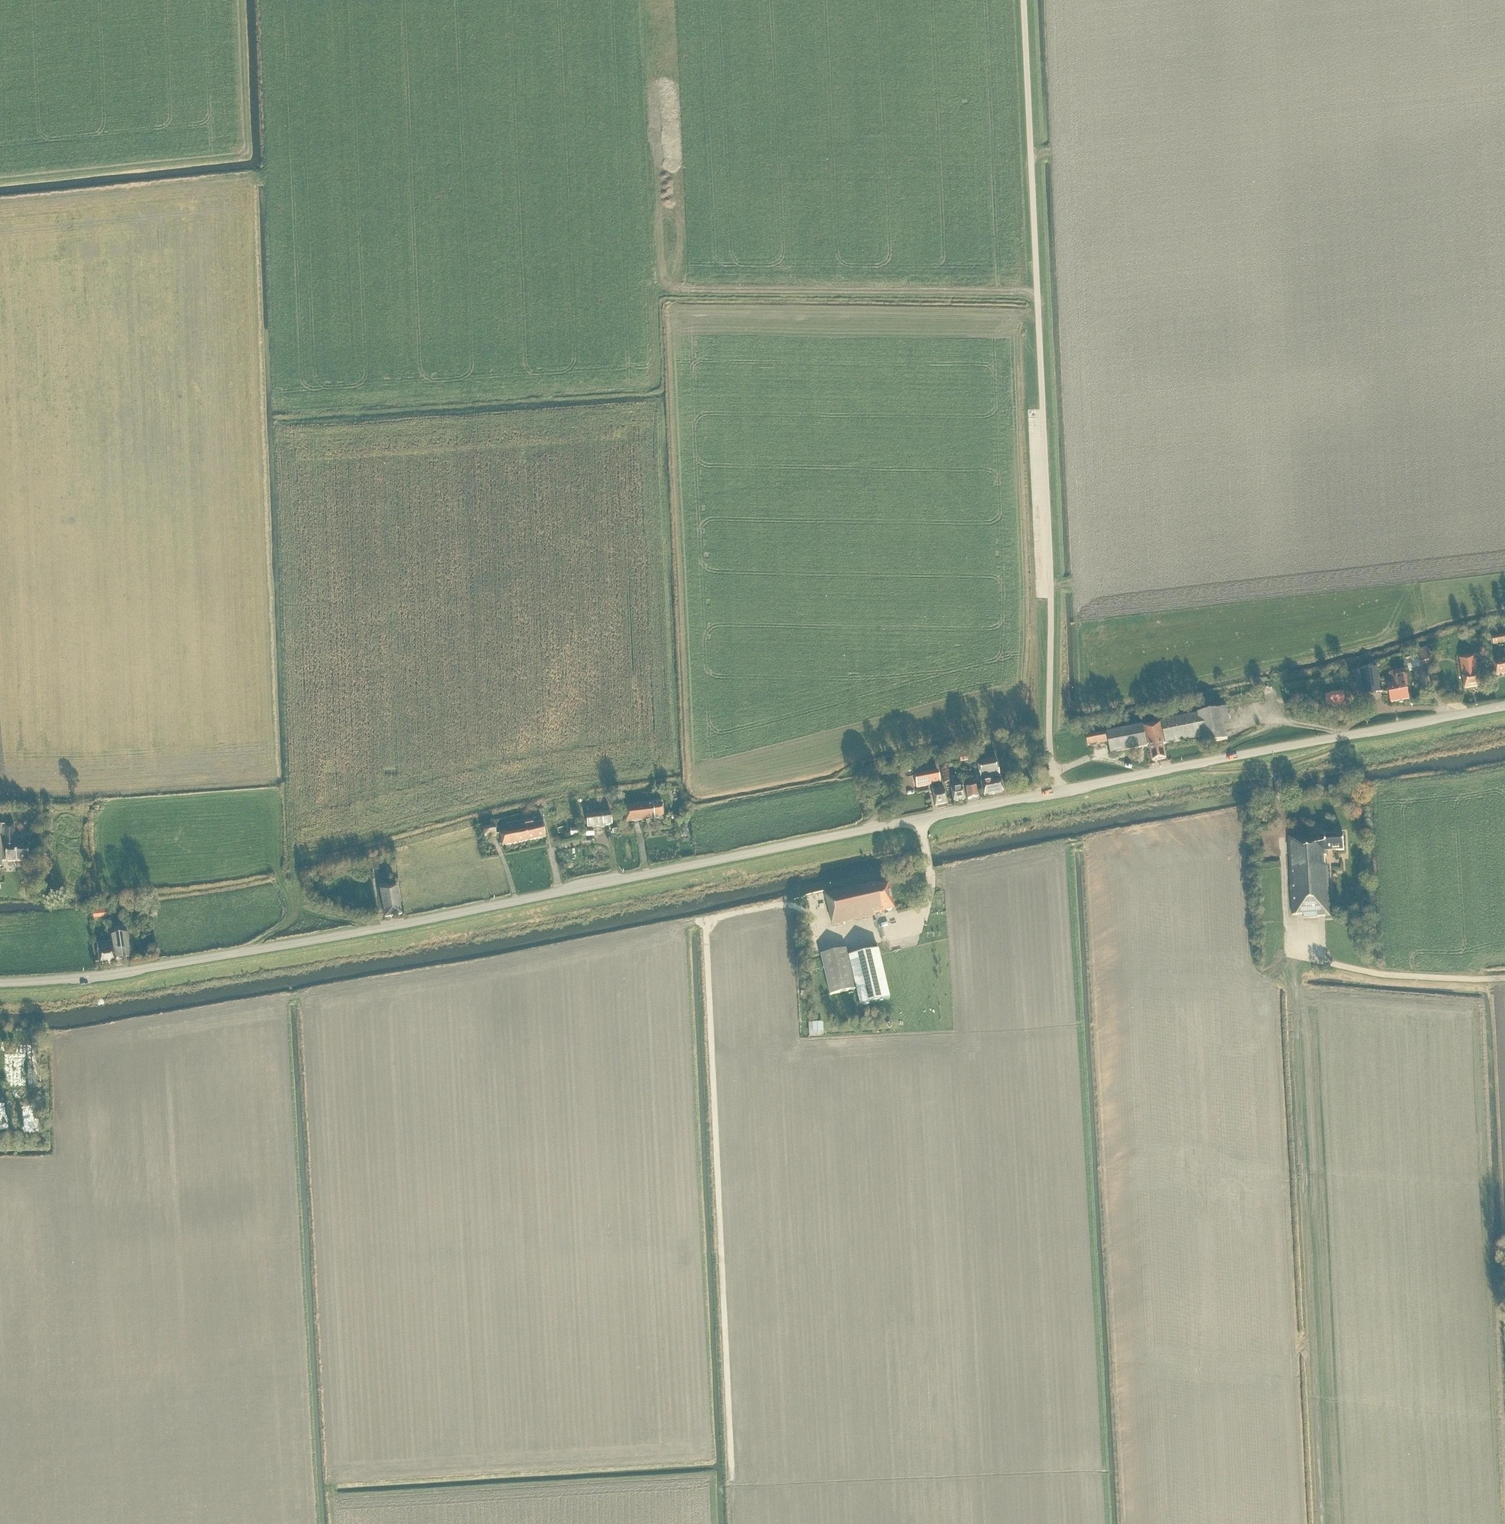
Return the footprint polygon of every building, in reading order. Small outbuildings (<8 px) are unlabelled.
[(1504,642),(1504,636),(1492,638),(1493,644),(1504,642)] [(1431,661),(1427,648),(1417,651),(1418,654),(1416,654),(1417,656),(1406,659),(1409,670),(1421,667),(1420,664),(1431,661)] [(1480,686),(1476,664),(1474,656),(1459,660),(1464,688),(1480,686)] [(1504,674),(1504,659),(1492,662),(1495,676),(1504,674)] [(1364,695),(1381,692),(1377,667),(1360,670),(1364,695)] [(1406,683),(1405,677),(1404,670),(1391,673),(1389,674),(1388,675),(1393,679),(1394,685),(1387,686),(1390,702),(1408,699),(1405,683),(1406,683)] [(1331,702),(1345,700),(1344,691),(1330,693),(1331,702)] [(1227,740),(1224,724),(1230,723),(1227,708),(1221,709),(1221,710),(1209,712),(1106,733),(1110,754),(1150,746),(1153,762),(1166,760),(1163,745),(1203,737),(1204,744),(1227,740)] [(1087,746),(1107,742),(1105,733),(1085,737),(1087,746)] [(958,755),(960,763),(968,761),(966,753),(958,755)] [(996,760),(995,760),(994,753),(984,755),(985,762),(976,763),(982,797),(1002,793),(1000,782),(993,783),(992,778),(999,777),(996,760)] [(952,802),(964,800),(960,783),(955,784),(954,778),(949,779),(947,769),(941,770),(944,785),(949,784),(952,802)] [(935,806),(945,804),(942,788),(941,788),(941,787),(938,788),(937,784),(939,784),(937,772),(913,776),(916,789),(931,786),(935,806)] [(967,800),(977,798),(975,787),(965,789),(967,800)] [(612,825),(609,803),(588,805),(589,815),(578,816),(580,831),(589,830),(589,828),(612,825)] [(625,823),(663,818),(662,805),(656,806),(656,803),(623,807),(625,823)] [(542,823),(536,824),(535,817),(541,816),(540,811),(522,815),(523,820),(523,822),(525,830),(527,841),(545,838),(542,823)] [(527,841),(525,830),(523,822),(505,826),(506,831),(499,833),(501,847),(527,841)] [(2,867),(2,862),(28,861),(28,847),(14,848),(14,825),(0,826),(0,867),(2,867)] [(496,836),(494,826),(482,828),(484,839),(496,836)] [(1293,914),(1303,913),(1304,913),(1304,917),(1329,916),(1326,851),(1343,850),(1342,835),(1289,838),(1293,914)] [(370,861),(372,872),(379,870),(377,859),(370,861)] [(880,912),(893,909),(887,884),(878,886),(877,884),(874,885),(874,884),(824,895),(831,926),(873,916),(873,915),(881,914),(880,912)] [(385,918),(401,915),(396,889),(380,892),(385,918)] [(115,960),(130,958),(125,926),(110,928),(111,939),(112,942),(96,944),(99,965),(116,962),(115,960)] [(820,955),(829,996),(855,990),(859,1007),(889,1000),(877,951),(847,957),(845,950),(820,955)] [(813,1032),(823,1032),(822,1023),(812,1023),(813,1032)]
